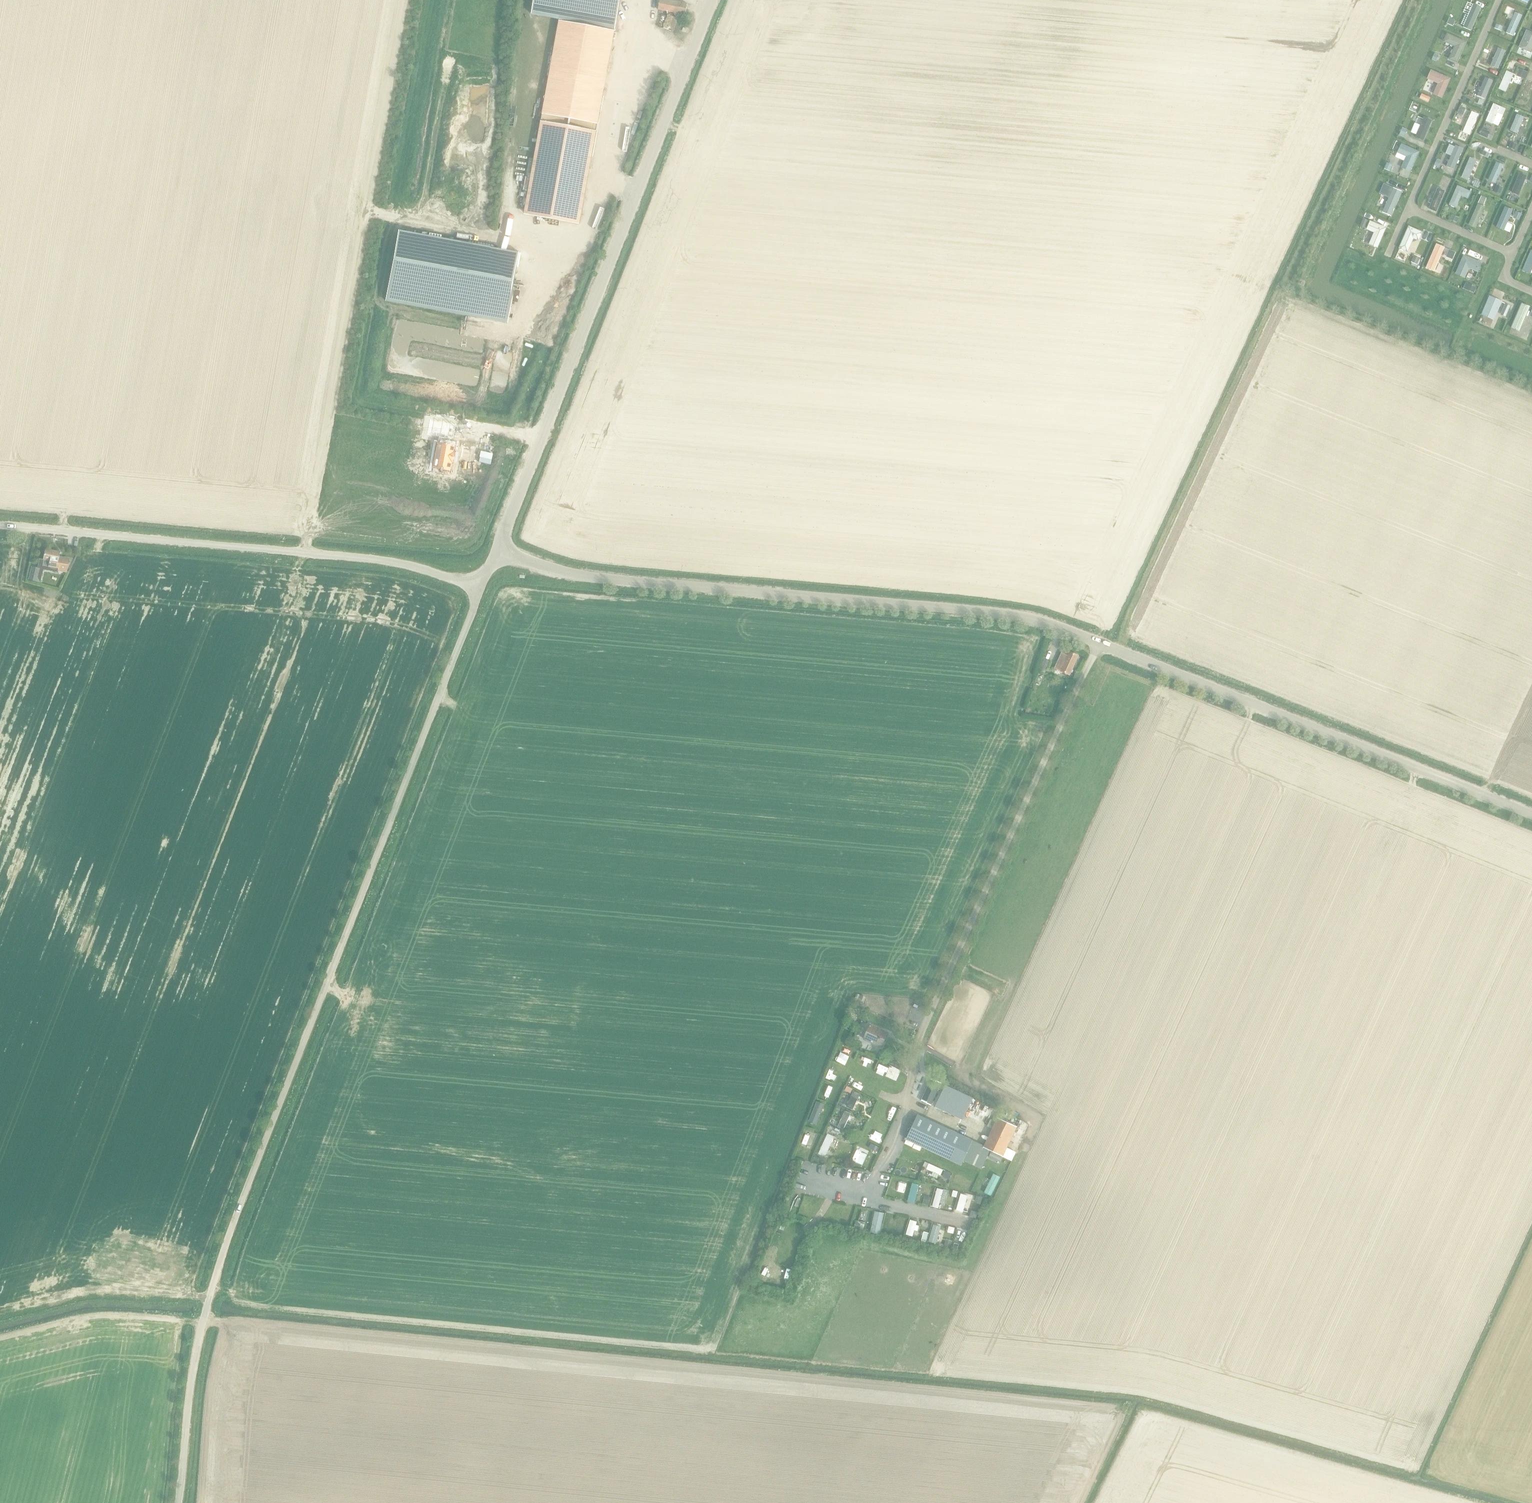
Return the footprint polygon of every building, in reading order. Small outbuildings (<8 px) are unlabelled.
[(532,14),(560,19),(559,22),(615,32),(615,29),(617,29),(618,24),(617,23),(621,0),(534,0),(532,14)] [(686,15),(688,4),(666,0),(660,0),(658,10),(686,15)] [(1485,0),(1470,0),(1464,18),(1478,22),(1485,0)] [(1517,4),(1510,24),(1519,28),(1526,7),(1517,4)] [(1451,17),(1457,19),(1459,12),(1453,10),(1451,17)] [(663,28),(673,32),(678,19),(668,15),(663,28)] [(558,23),(543,112),(599,122),(614,33),(558,23)] [(1456,42),(1453,51),(1465,55),(1472,33),(1451,27),(1447,39),(1456,42)] [(1519,48),(1531,53),(1531,50),(1531,33),(1526,31),(1519,48)] [(1492,56),(1505,60),(1510,43),(1497,39),(1492,56)] [(1444,77),(1440,87),(1449,90),(1456,71),(1437,64),(1433,73),(1444,77)] [(1484,86),(1492,90),(1499,72),(1491,69),(1484,86)] [(1519,69),(1517,76),(1524,79),(1527,72),(1519,69)] [(1531,92),(1531,89),(1531,72),(1529,71),(1522,88),(1531,92)] [(470,93),(470,102),(480,102),(481,94),(470,93)] [(1500,96),(1491,114),(1504,120),(1512,102),(1500,96)] [(1466,124),(1475,128),(1485,107),(1476,103),(1466,124)] [(1516,125),(1523,128),(1530,109),(1521,106),(1516,118),(1511,116),(1506,128),(1513,131),(1516,125)] [(1420,115),(1416,125),(1423,127),(1426,117),(1420,115)] [(524,212),(581,222),(597,127),(541,118),(524,212)] [(1406,120),(1403,126),(1409,130),(1413,124),(1406,120)] [(628,128),(621,145),(628,148),(635,131),(628,128)] [(1481,142),(1484,133),(1475,130),(1473,139),(1481,142)] [(1406,136),(1400,149),(1408,153),(1403,164),(1413,169),(1423,148),(1416,145),(1418,141),(1406,136)] [(1455,136),(1450,146),(1456,148),(1450,163),(1457,166),(1468,141),(1455,136)] [(1466,166),(1475,169),(1482,153),(1472,149),(1466,166)] [(1499,153),(1492,172),(1500,176),(1508,157),(1499,153)] [(1531,169),(1524,165),(1514,182),(1522,187),(1531,169)] [(1450,184),(1455,169),(1445,166),(1433,200),(1442,203),(1449,184),(1450,184)] [(1392,188),(1387,204),(1398,208),(1406,181),(1388,176),(1385,186),(1392,188)] [(1473,191),(1477,183),(1461,176),(1452,196),(1462,200),(1467,188),(1473,191)] [(1482,217),(1490,199),(1481,195),(1473,214),(1482,217)] [(1508,218),(1515,201),(1509,198),(1502,215),(1508,218)] [(1456,206),(1453,213),(1461,217),(1465,210),(1456,206)] [(1381,240),(1391,220),(1374,212),(1369,221),(1378,225),(1373,236),(1381,240)] [(1400,249),(1411,252),(1418,230),(1425,232),(1427,223),(1410,218),(1400,249)] [(386,301),(507,323),(520,253),(441,238),(442,235),(432,233),(431,237),(399,231),(386,301)] [(1447,257),(1444,256),(1450,239),(1439,235),(1430,259),(1444,265),(1447,257)] [(1474,243),(1472,248),(1484,252),(1486,247),(1474,243)] [(1423,257),(1422,247),(1415,248),(1415,257),(1423,257)] [(1471,270),(1475,263),(1481,267),(1485,260),(1466,250),(1459,264),(1471,270)] [(1498,316),(1504,296),(1511,298),(1513,289),(1504,286),(1502,291),(1490,287),(1483,311),(1498,316)] [(1531,317),(1531,298),(1523,295),(1513,319),(1529,325),(1531,317)] [(483,339),(484,332),(471,331),(470,338),(483,339)] [(498,343),(493,381),(503,383),(503,376),(509,377),(513,345),(498,343)] [(429,371),(426,384),(435,386),(432,399),(456,403),(458,394),(455,394),(456,390),(464,391),(472,351),(442,346),(437,372),(429,371)] [(401,363),(403,356),(392,353),(390,360),(401,363)] [(427,432),(427,435),(438,437),(437,443),(432,468),(450,471),(451,463),(452,463),(454,452),(453,452),(454,446),(448,445),(449,439),(453,439),(453,437),(455,424),(430,419),(427,432)] [(58,571),(66,572),(68,560),(58,558),(59,552),(45,549),(42,566),(58,568),(58,571)] [(1060,657),(1055,668),(1069,675),(1078,656),(1069,652),(1066,659),(1060,657)] [(1044,658),(1039,670),(1045,673),(1050,661),(1044,658)] [(864,1039),(881,1047),(888,1033),(870,1025),(864,1039)] [(851,1057),(854,1047),(844,1044),(841,1054),(851,1057)] [(921,1101),(931,1105),(941,1083),(932,1078),(921,1101)] [(858,1080),(849,1097),(859,1102),(868,1085),(858,1080)] [(942,1092),(940,1098),(960,1105),(962,1099),(942,1092)] [(906,1139),(961,1165),(973,1140),(918,1115),(906,1139)] [(984,1147),(1002,1156),(1017,1126),(998,1118),(984,1147)] [(810,1124),(806,1137),(813,1139),(817,1126),(810,1124)] [(823,1146),(831,1150),(842,1130),(834,1126),(823,1146)] [(861,1158),(870,1160),(872,1150),(863,1148),(861,1158)] [(948,1168),(950,1162),(930,1154),(928,1161),(948,1168)] [(952,1163),(948,1169),(955,1172),(958,1166),(952,1163)] [(946,1201),(949,1182),(942,1181),(938,1200),(946,1201)] [(965,1187),(964,1204),(973,1205),(974,1187),(965,1187)] [(921,1227),(923,1221),(913,1217),(910,1224),(921,1227)] [(941,1235),(946,1219),(939,1217),(934,1234),(941,1235)] [(932,1234),(934,1224),(928,1223),(926,1233),(932,1234)] [(956,1240),(959,1234),(951,1231),(949,1237),(956,1240)]
